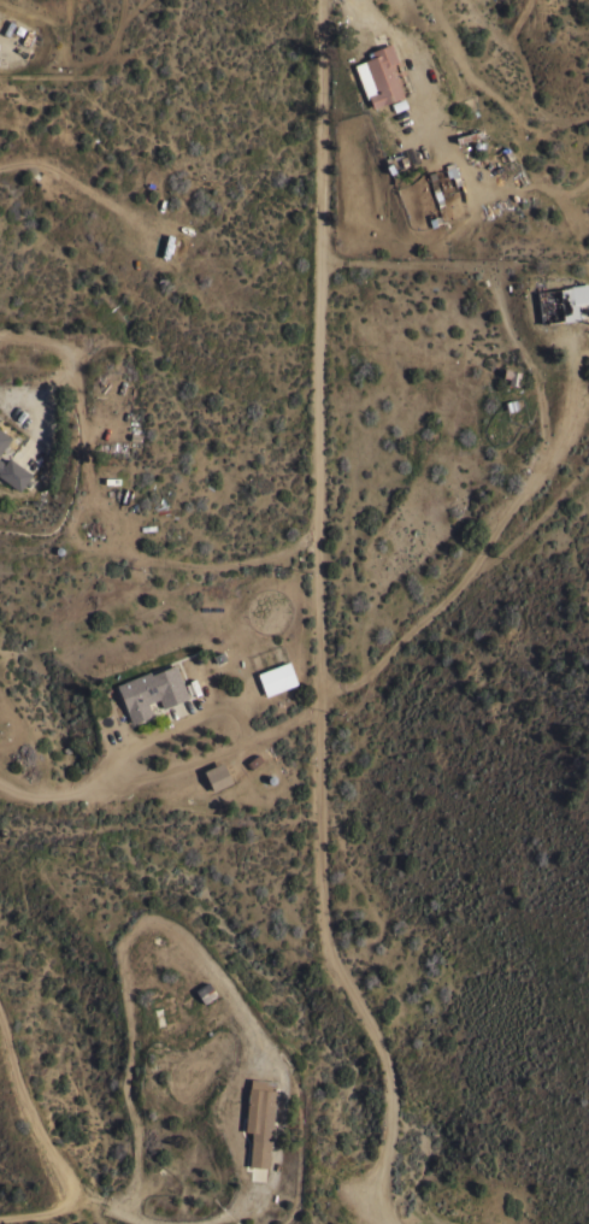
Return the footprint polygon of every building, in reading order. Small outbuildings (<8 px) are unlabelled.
[(372,107),(367,96),(365,98),(353,64),(363,60),(363,59),(372,55),(370,51),(389,42),(396,60),(390,63),(402,95),(372,107)] [(481,129),(482,135),(455,142),(454,136),(481,129)] [(569,284),(588,282),(588,301),(575,302),(577,319),(538,324),(534,289),(535,289),(535,287),(540,287),(541,289),(569,286),(569,284)] [(518,384),(507,383),(508,377),(502,376),(503,367),(511,369),(511,370),(519,371),(518,384)] [(518,398),(518,396),(522,396),(524,406),(522,407),(506,411),(503,401),(518,398)] [(10,436),(0,450),(0,429),(10,436)] [(18,490),(0,477),(0,459),(4,461),(7,457),(30,473),(26,478),(30,481),(28,486),(24,482),(18,490)] [(288,660),(296,683),(264,695),(255,672),(288,660)] [(149,673),(173,663),(188,696),(161,707),(158,698),(147,702),(151,713),(130,722),(114,683),(147,670),(149,673)] [(206,981),(216,994),(204,1002),(194,989),(206,981)] [(248,1165),(251,1131),(243,1130),(247,1087),(248,1087),(249,1077),(275,1079),(273,1089),(275,1089),(267,1167),(248,1165)]
